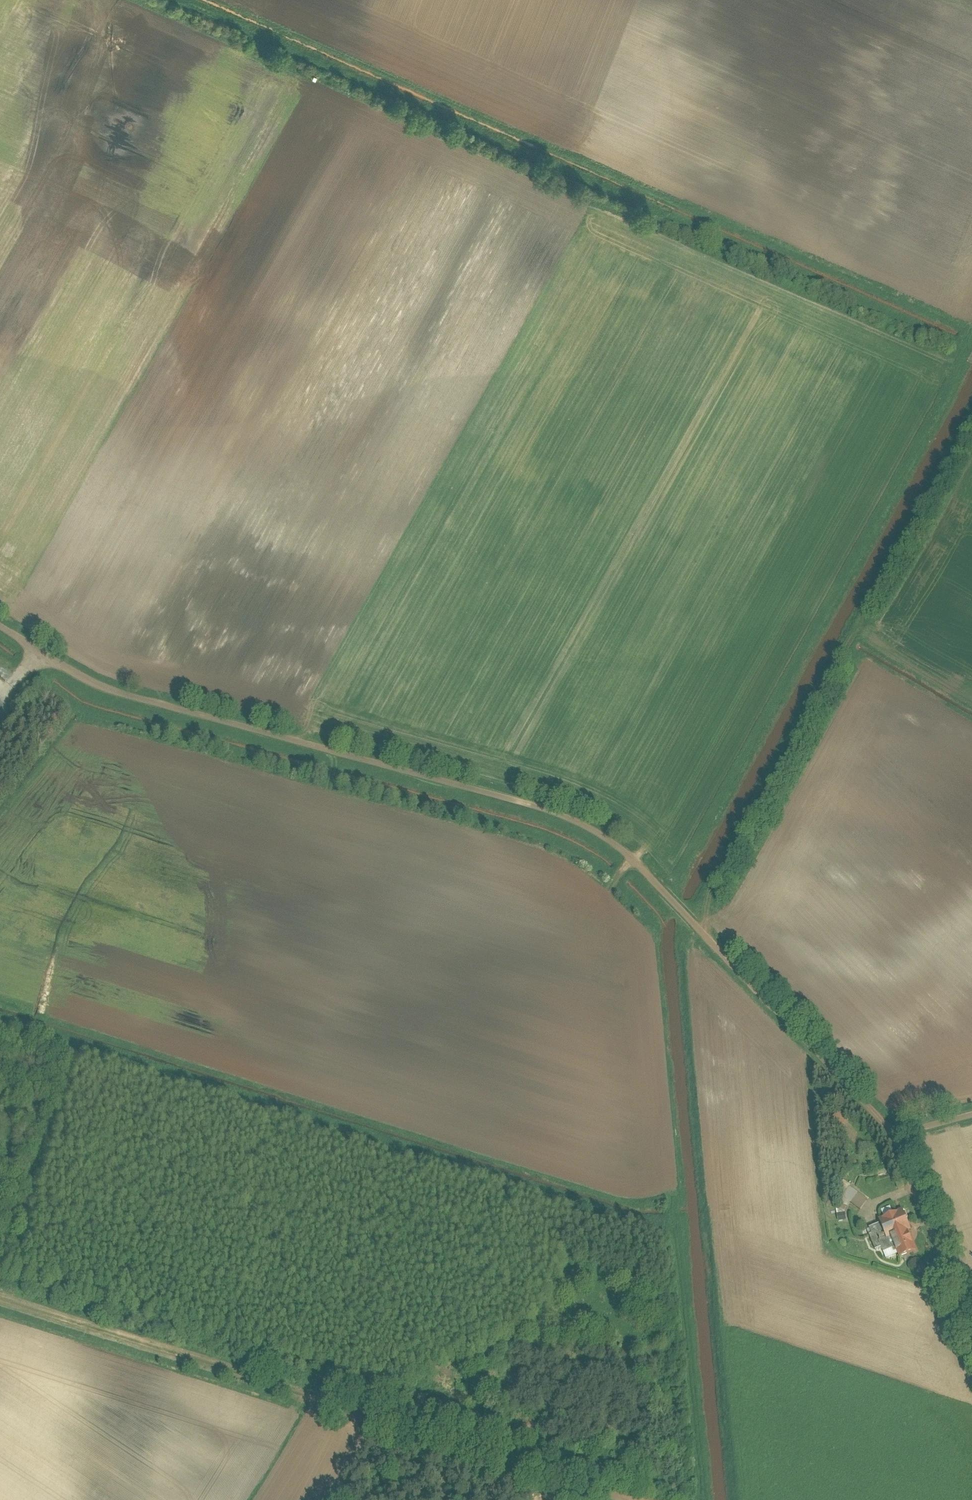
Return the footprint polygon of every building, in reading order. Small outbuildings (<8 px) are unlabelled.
[(860,1211),(867,1200),(843,1182),(836,1191),(842,1195),(838,1200),(841,1203),(836,1210),(841,1214),(849,1203),(860,1211)] [(917,1252),(901,1211),(878,1220),(886,1241),(889,1240),(894,1253),(896,1252),(899,1259),(917,1252)]
